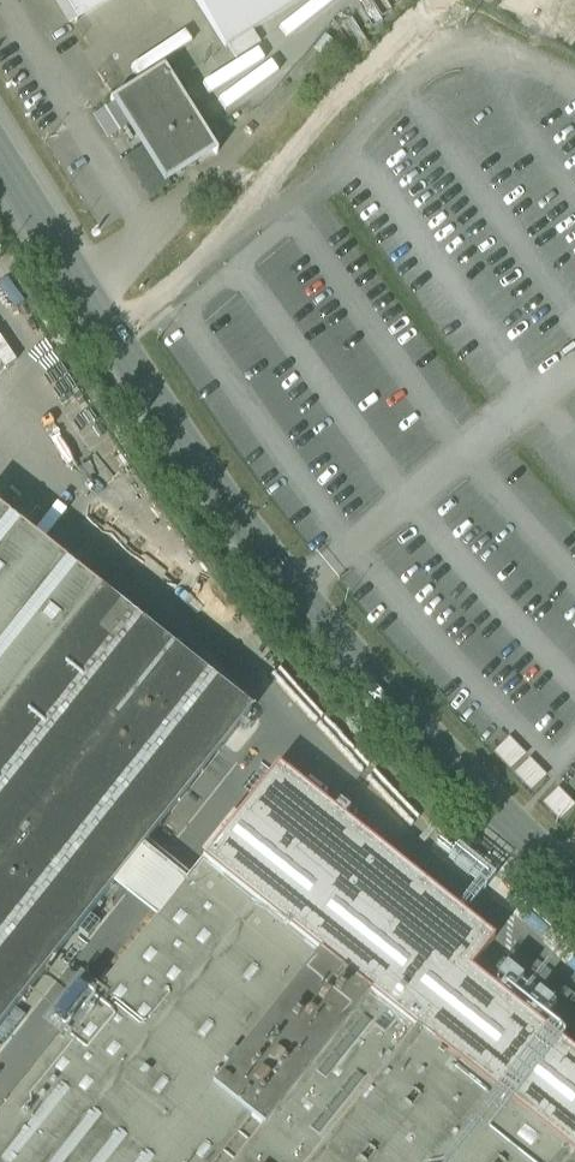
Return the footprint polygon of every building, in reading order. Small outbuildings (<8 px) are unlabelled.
[(75,25),(116,0),(60,0),(75,25)] [(226,50),(305,0),(194,0),(226,50)] [(173,82),(164,69),(111,103),(112,105),(118,101),(134,127),(127,131),(132,140),(140,136),(166,178),(197,159),(198,160),(213,150),(216,155),(218,154),(205,132),(173,82)] [(97,591),(0,515),(0,712),(97,591)] [(0,712),(0,1028),(114,885),(239,728),(251,714),(97,591),(0,712)] [(551,1021),(555,1015),(480,955),(485,949),(413,891),(411,889),(416,883),(332,815),(338,807),(239,728),(114,885),(156,919),(187,880),(226,911),(241,892),(574,1159),(574,1040),(551,1021)] [(493,752),(504,763),(516,751),(505,740),(493,752)] [(511,774),(529,791),(543,776),(525,759),(511,774)] [(557,789),(542,803),(557,820),(573,805),(557,789)] [(241,892),(226,911),(187,880),(156,919),(0,1115),(0,1161),(574,1161),(574,1159),(241,892)]
